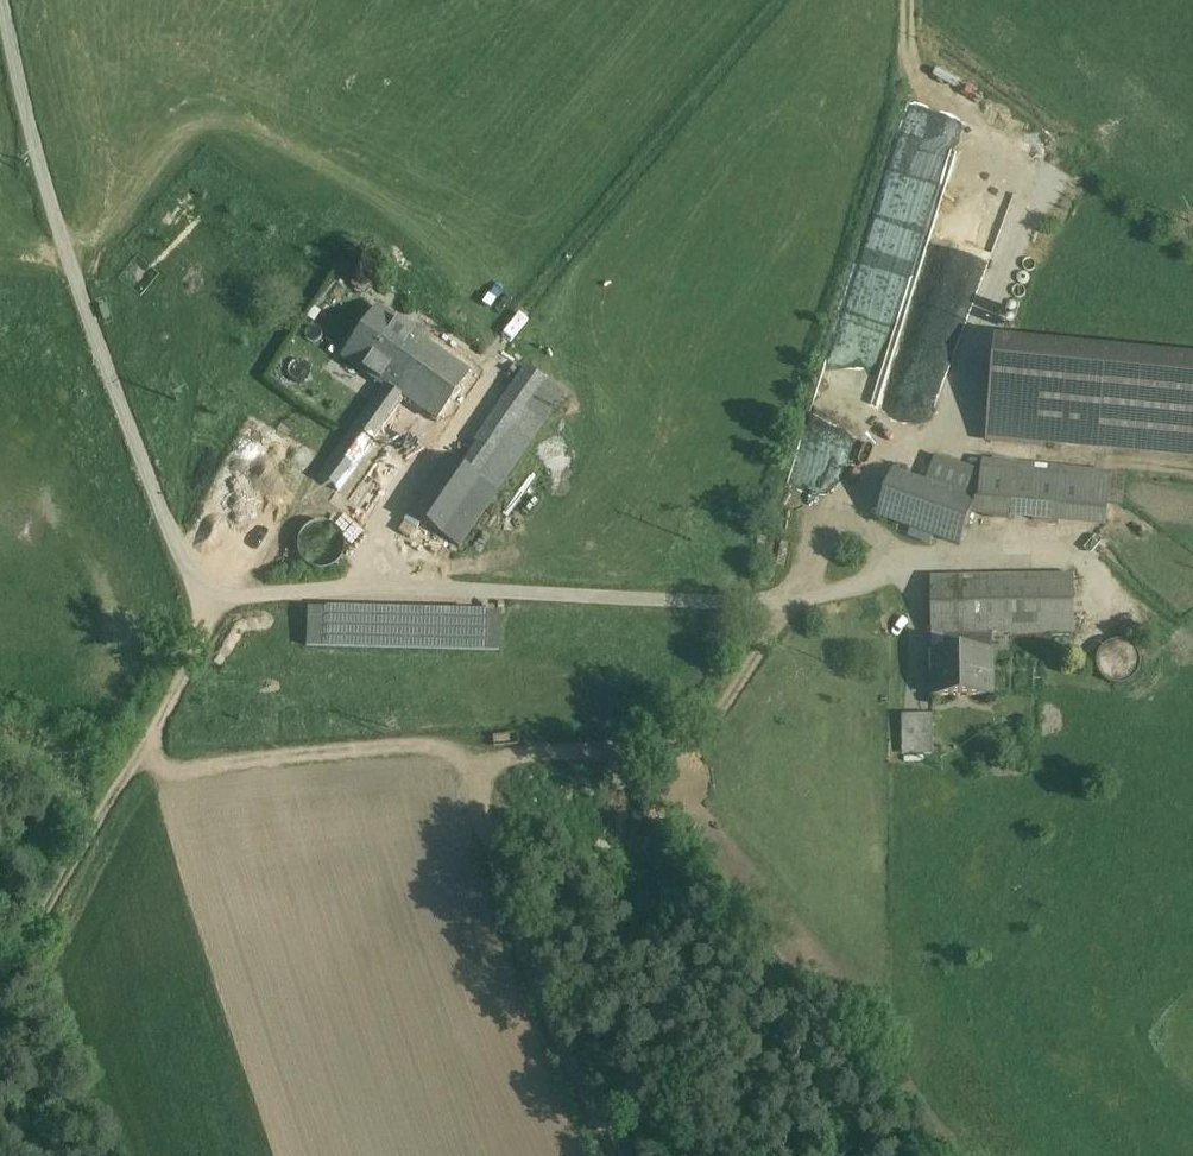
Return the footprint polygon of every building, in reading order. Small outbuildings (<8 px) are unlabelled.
[(429,344),(376,307),(342,355),(384,384),(385,384),(396,392),(429,344)] [(470,373),(429,344),(396,392),(408,400),(437,421),(470,373)] [(996,367),(1192,386),(1192,364),(998,345),(996,367)] [(564,394),(526,367),(512,387),(550,414),(564,394)] [(996,367),(988,440),(1042,445),(1042,441),(1064,443),(1192,455),(1192,386),(996,367)] [(341,444),(318,477),(337,490),(338,490),(374,440),(401,403),(405,406),(408,400),(396,392),(385,384),(384,384),(367,408),(341,444)] [(550,414),(512,387),(494,413),(533,439),(550,414)] [(533,439),(494,413),(474,442),(477,444),(461,466),(497,492),(533,439)] [(374,440),(338,490),(337,490),(335,492),(370,516),(407,463),(374,440)] [(461,466),(446,455),(445,457),(437,469),(436,469),(435,470),(436,471),(409,509),(408,511),(460,546),(497,492),(461,466)] [(937,460),(928,484),(977,501),(983,501),(985,477),(937,460)] [(1110,476),(987,463),(985,477),(983,501),(1107,514),(1107,508),(1110,476)] [(928,484),(894,471),(878,516),(961,546),(977,501),(928,484)] [(1129,477),(1110,476),(1107,508),(1125,509),(1129,477)] [(342,554),(344,545),(342,536),(337,529),(329,524),(320,522),(311,524),(304,529),(299,537),(297,546),(299,555),(304,562),(312,567),(321,569),(330,567),(337,562),(342,554)] [(1074,576),(931,578),(932,635),(992,634),(1075,633),(1074,576)] [(500,613),(308,607),(307,645),(499,650),(500,613)] [(992,634),(945,635),(945,653),(932,652),(933,696),(992,696),(992,634)] [(1139,672),(1140,664),(1139,655),(1134,648),(1127,644),(1118,642),(1110,644),(1103,649),(1098,656),(1097,665),(1099,673),(1103,680),(1111,684),(1119,686),(1127,684),(1134,679),(1139,672)] [(933,716),(902,716),(902,753),(933,752),(933,716)]
